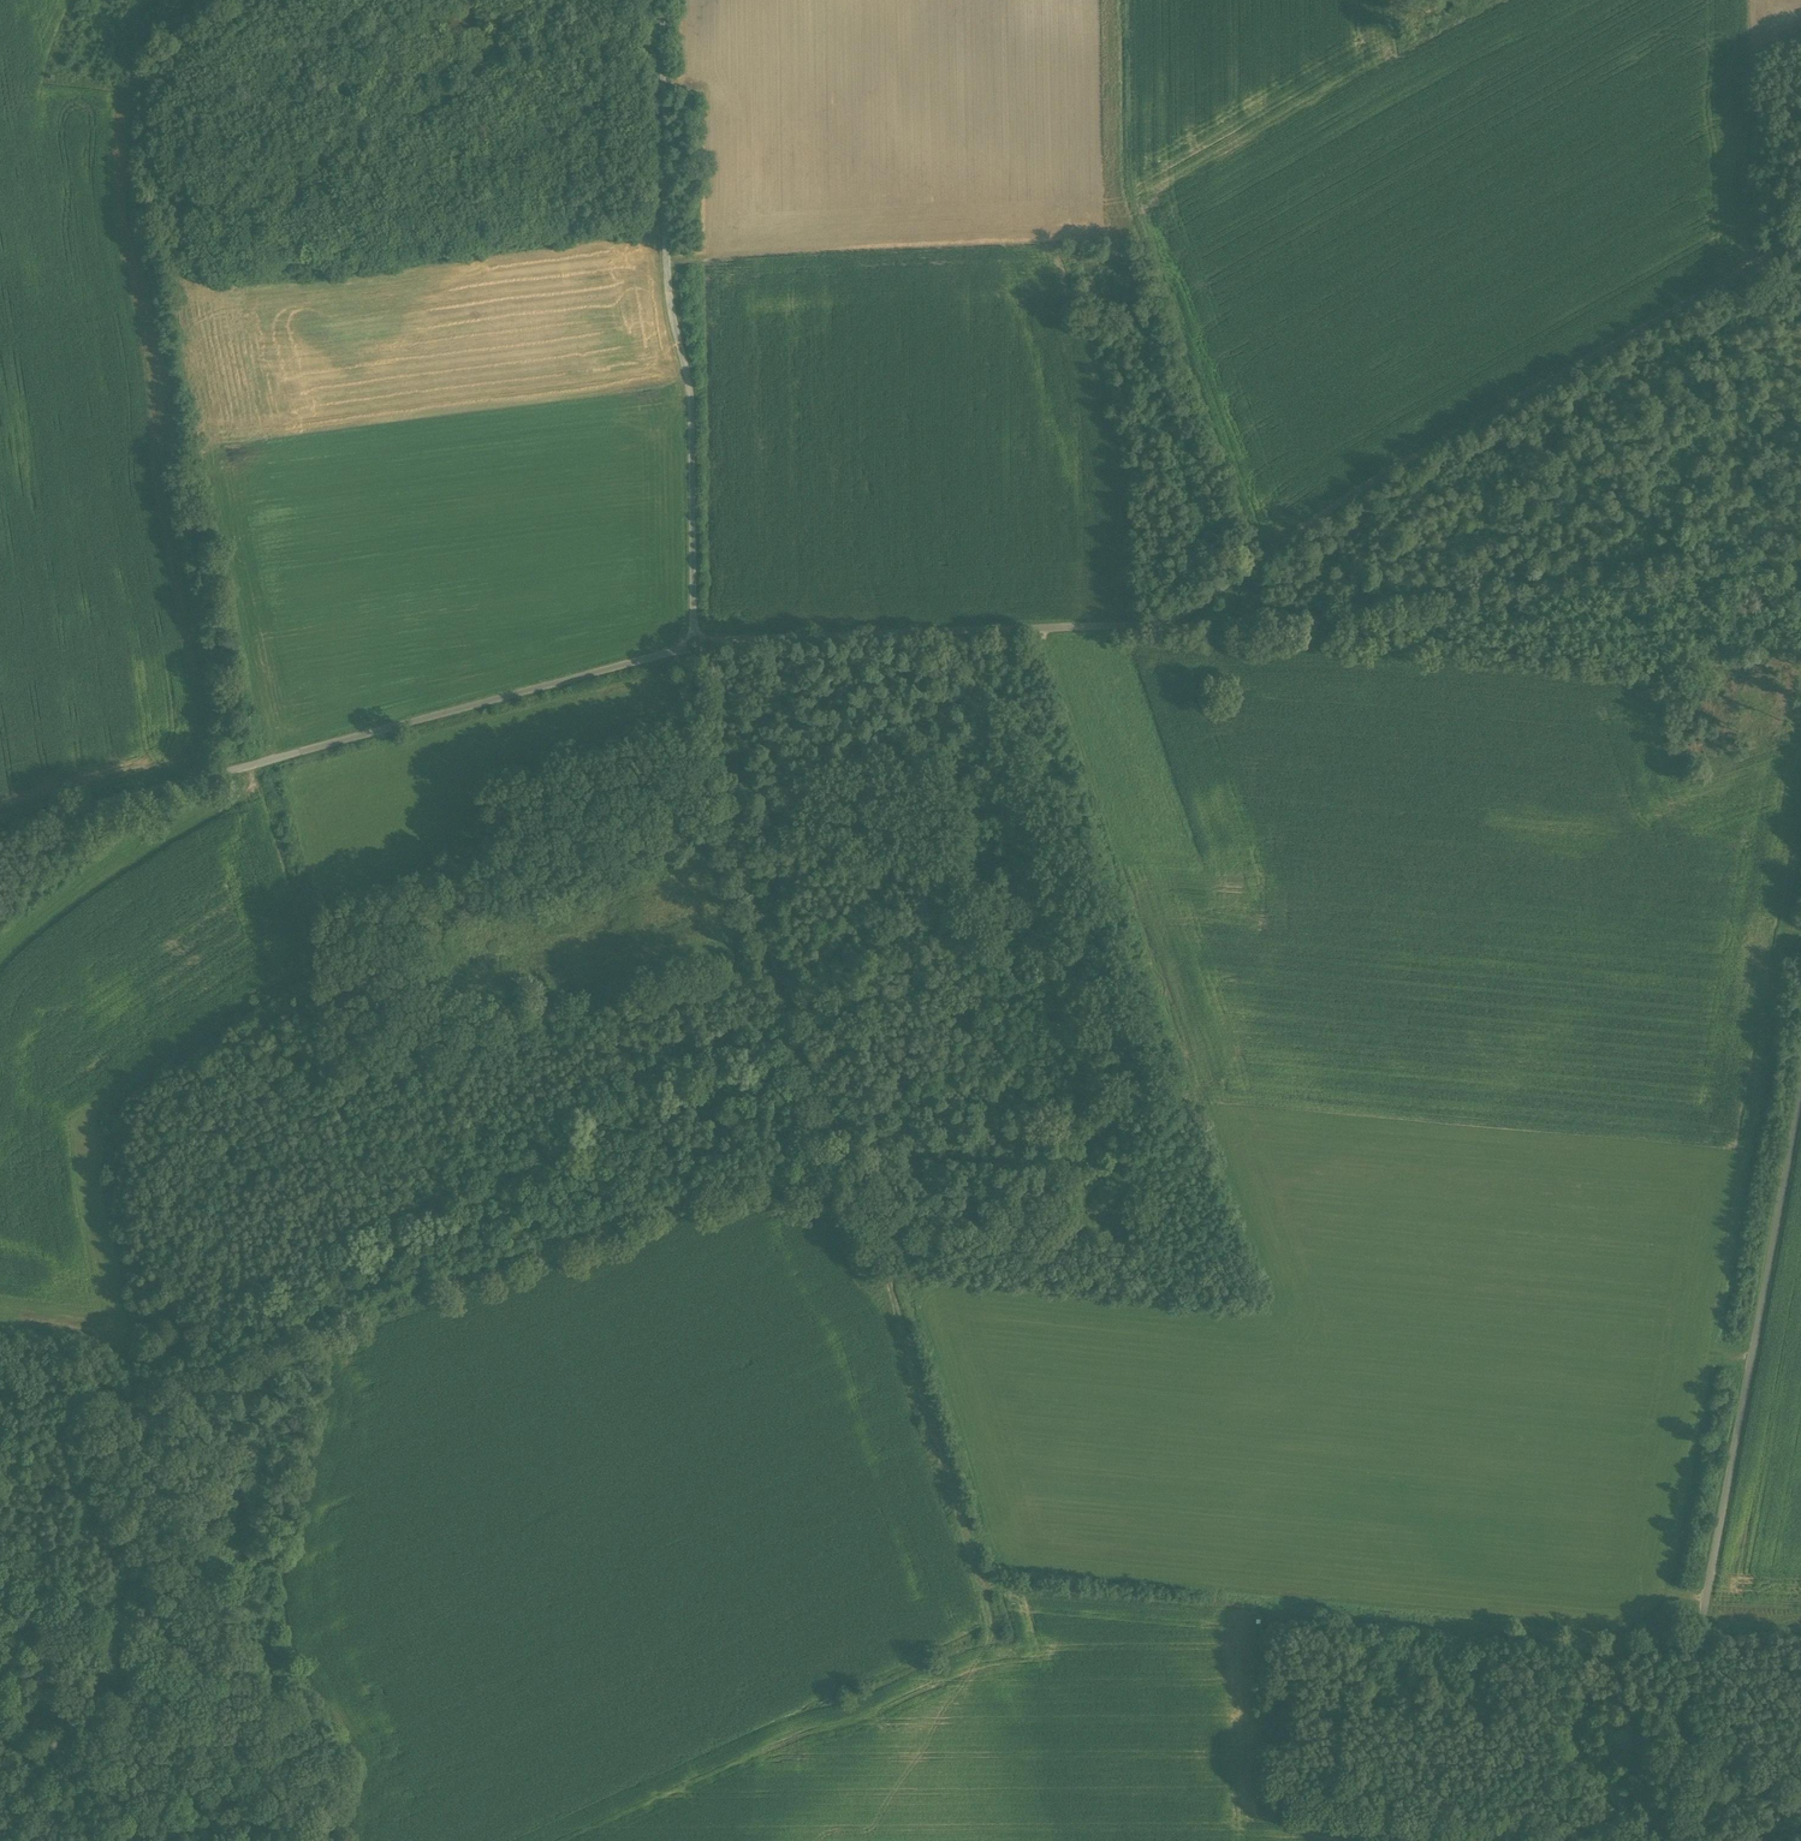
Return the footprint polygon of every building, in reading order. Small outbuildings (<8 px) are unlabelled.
[(1620,1688),(1617,1700),(1627,1703),(1630,1690),(1620,1688)]
